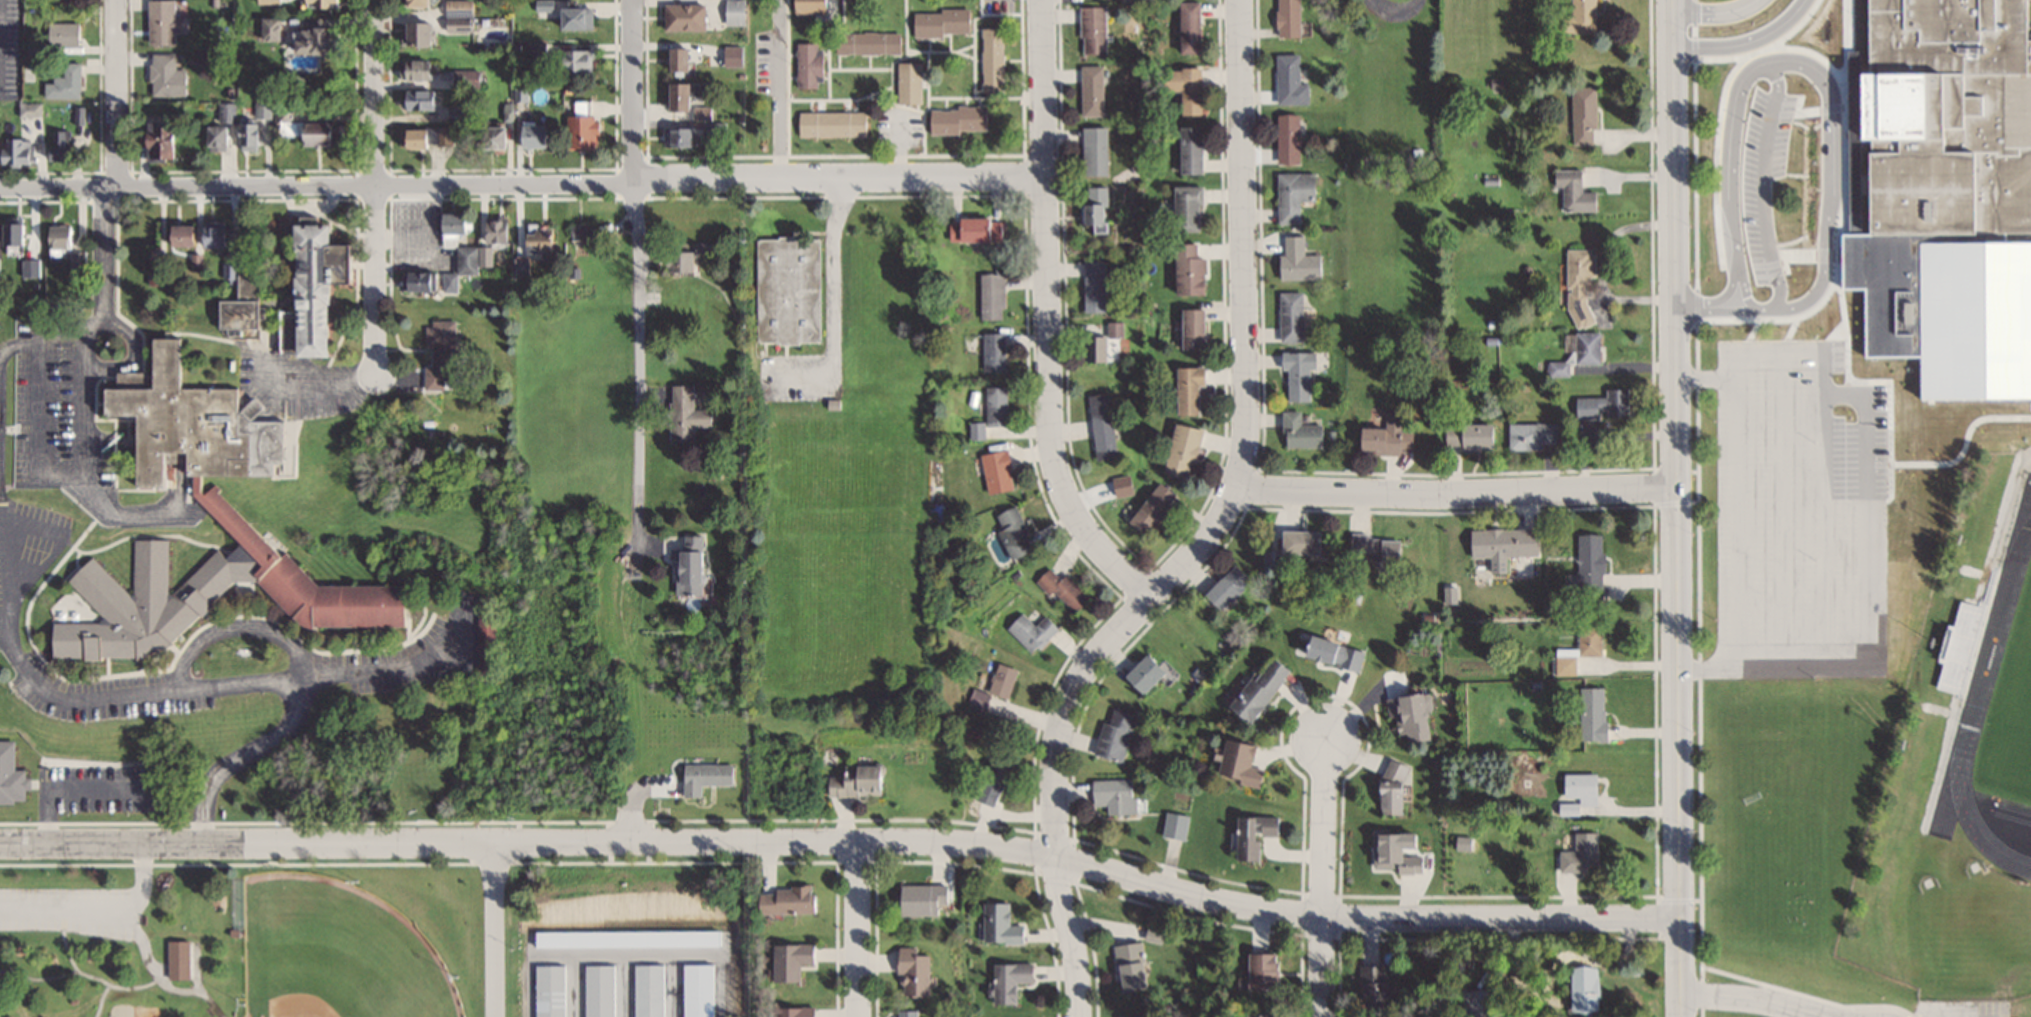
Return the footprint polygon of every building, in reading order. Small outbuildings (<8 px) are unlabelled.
[(151,44),(174,44),(174,31),(187,31),(187,16),(178,16),(178,0),(150,0),(151,44)] [(470,32),(470,16),(471,16),(471,0),(444,0),(444,32),(470,32)] [(741,0),(721,0),(721,11),(710,11),(710,16),(719,16),(719,24),(741,24),(741,0)] [(793,13),(821,13),(821,0),(793,0),(793,13)] [(1298,37),(1298,0),(1276,0),(1276,37),(1298,37)] [(1594,0),(1570,0),(1570,15),(1558,15),(1558,33),(1594,33),(1594,0)] [(2017,38),(2030,40),(2030,234),(1860,231),(1859,136),(1847,138),(1848,70),(1864,69),(1863,0),(2019,0),(2017,38)] [(1199,2),(1177,2),(1177,53),(1199,53),(1199,2)] [(661,3),(661,29),(700,29),(700,3),(661,3)] [(1103,53),(1103,5),(1079,5),(1079,53),(1103,53)] [(589,6),(555,6),(555,28),(589,28),(589,6)] [(912,35),(969,35),(969,9),(912,10),(912,35)] [(261,30),(272,30),(272,19),(261,19),(261,30)] [(400,21),(400,45),(426,45),(426,21),(400,21)] [(82,22),(50,22),(50,45),(82,45),(82,22)] [(318,71),(329,72),(330,28),(289,27),(288,53),(318,53),(318,71)] [(980,91),(1002,91),(1002,27),(980,27),(980,91)] [(833,32),(833,53),(900,53),(900,32),(833,32)] [(794,86),(817,86),(817,43),(794,43),(794,86)] [(664,47),(664,71),(682,71),(682,47),(664,47)] [(589,49),(555,49),(555,73),(589,73),(589,49)] [(174,67),(174,53),(152,53),(152,95),(184,95),(184,67),(174,67)] [(1308,83),(1299,83),(1299,54),(1275,54),(1276,104),(1308,104),(1308,83)] [(84,98),(84,60),(66,60),(66,79),(48,79),(48,99),(84,98)] [(426,60),(397,60),(397,79),(426,79),(426,60)] [(919,62),(894,62),(894,103),(919,103),(919,62)] [(1101,65),(1079,65),(1079,115),(1101,115),(1101,65)] [(1199,68),(1161,68),(1161,91),(1180,91),(1180,115),(1199,115),(1199,68)] [(686,83),(664,83),(664,110),(686,110),(686,83)] [(1571,144),(1595,144),(1595,86),(1571,86),(1571,144)] [(399,90),(399,108),(430,108),(430,90),(399,90)] [(271,95),(253,95),(253,117),(271,117),(271,95)] [(42,117),(42,103),(21,103),(21,117),(42,117)] [(446,104),(446,121),(464,121),(464,104),(446,104)] [(983,107),(926,107),(926,133),(983,132),(983,107)] [(863,111),(795,111),(795,136),(863,136),(863,111)] [(1276,114),(1276,164),(1299,164),(1299,114),(1276,114)] [(563,115),(563,149),(592,149),(592,115),(563,115)] [(294,135),(294,145),(335,145),(335,122),(276,121),(276,134),(294,135)] [(236,149),(256,149),(256,122),(236,122),(236,149)] [(550,124),(514,124),(514,147),(550,147),(550,124)] [(176,125),(151,125),(151,160),(176,160),(176,125)] [(223,125),(200,125),(200,149),(223,149),(223,125)] [(473,125),(473,148),(500,148),(500,125),(473,125)] [(1081,126),(1081,175),(1105,175),(1105,126),(1081,126)] [(1178,173),(1201,173),(1201,126),(1178,126),(1178,173)] [(451,127),(396,127),(396,146),(451,146),(451,127)] [(662,147),(687,147),(687,127),(662,127),(662,147)] [(54,131),(54,161),(69,161),(69,131),(54,131)] [(0,146),(0,164),(34,164),(34,138),(9,138),(9,146),(0,146)] [(1562,212),(1597,212),(1597,191),(1581,191),(1581,169),(1553,169),(1553,186),(1562,186),(1562,212)] [(1276,223),(1299,223),(1299,202),(1315,202),(1315,173),(1276,173),(1276,223)] [(1172,230),(1200,230),(1200,186),(1172,186),(1172,230)] [(1104,187),(1084,187),(1084,203),(1077,203),(1077,224),(1087,224),(1087,233),(1104,233),(1104,187)] [(452,273),(473,274),(474,261),(484,261),(485,247),(455,246),(456,229),(470,230),(471,216),(438,214),(437,247),(454,248),(452,273)] [(284,310),(275,310),(274,355),(319,356),(319,283),(345,284),(346,244),(320,244),(321,223),(312,223),(312,218),(285,218),(284,310)] [(945,240),(1000,240),(1000,218),(945,218),(945,240)] [(505,219),(480,219),(480,242),(505,242),(505,219)] [(255,337),(258,275),(251,273),(239,272),(241,240),(247,239),(259,243),(260,237),(263,226),(249,221),(238,221),(229,223),(221,221),(205,220),(200,224),(178,223),(176,245),(201,246),(203,239),(206,250),(205,258),(216,259),(216,267),(221,269),(221,278),(232,282),(235,297),(215,302),(213,329),(234,336),(255,337)] [(7,221),(7,243),(30,243),(30,221),(7,221)] [(50,224),(50,256),(67,256),(67,247),(75,247),(75,224),(50,224)] [(536,254),(536,251),(546,251),(546,224),(524,224),(524,231),(518,231),(518,254),(536,254)] [(566,224),(566,238),(610,238),(610,224),(566,224)] [(1277,255),(1277,279),(1319,279),(1319,255),(1302,255),(1303,236),(1282,236),(1282,255),(1277,255)] [(755,238),(755,342),(817,342),(817,238),(755,238)] [(1202,257),(1195,257),(1195,243),(1172,243),(1172,294),(1202,294),(1202,257)] [(1588,325),(1587,284),(1594,284),(1593,249),(1566,249),(1567,325),(1588,325)] [(690,275),(690,251),(661,251),(661,275),(690,275)] [(22,276),(41,276),(41,258),(22,258),(22,276)] [(1081,311),(1103,311),(1103,261),(1081,261),(1081,311)] [(398,291),(434,291),(434,271),(398,271),(398,291)] [(977,273),(977,319),(1002,319),(1002,273),(977,273)] [(1301,292),(1278,292),(1278,342),(1301,342),(1301,292)] [(1180,349),(1202,349),(1202,309),(1180,309),(1180,349)] [(453,320),(424,320),(424,347),(429,347),(429,365),(420,365),(420,389),(439,389),(439,379),(452,379),(453,320)] [(1084,335),(1084,362),(1104,363),(1104,340),(1121,340),(1122,322),(1104,322),(1104,335),(1084,335)] [(1002,333),(981,333),(981,371),(1002,371),(1002,333)] [(1573,364),(1599,364),(1599,333),(1573,333),(1573,364)] [(193,461),(170,462),(171,484),(144,485),(142,413),(110,413),(109,386),(115,386),(115,370),(143,370),(143,373),(149,373),(149,386),(157,385),(156,337),(182,337),(183,387),(241,386),(242,415),(261,395),(271,404),(255,421),(291,420),(292,471),(193,473),(193,461)] [(1312,351),(1280,351),(1279,369),(1285,369),(1285,401),(1312,401),(1312,351)] [(1175,366),(1175,415),(1198,415),(1198,385),(1203,385),(1203,366),(1175,366)] [(667,439),(690,439),(690,426),(709,425),(708,409),(690,409),(690,385),(666,385),(667,439)] [(1574,398),(1574,418),(1605,418),(1626,418),(1626,389),(1605,389),(1605,398),(1574,398)] [(1108,393),(1087,396),(1093,460),(1115,458),(1108,393)] [(1320,423),(1299,423),(1299,411),(1281,411),(1281,446),(1320,446),(1320,423)] [(1384,428),(1355,427),(1355,453),(1413,454),(1414,428),(1397,428),(1398,412),(1384,412),(1384,428)] [(1199,429),(1171,423),(1161,473),(1189,479),(1199,429)] [(1507,449),(1557,449),(1557,423),(1507,423),(1507,449)] [(1460,449),(1493,449),(1493,424),(1444,424),(1444,446),(1460,446),(1460,449)] [(1010,489),(1004,449),(978,453),(984,493),(1010,489)] [(1172,493),(1154,481),(1126,525),(1144,537),(1172,493)] [(329,585),(217,487),(211,494),(205,488),(199,495),(246,536),(246,542),(231,558),(219,547),(178,593),(171,593),(170,539),(135,540),(136,593),(134,593),(93,557),(71,582),(108,615),(108,622),(61,623),(62,657),(171,654),(234,583),(261,582),(312,627),(399,625),(398,584),(329,585)] [(1031,549),(1013,506),(993,514),(999,529),(995,531),(1006,559),(1031,549)] [(1467,558),(1534,557),(1533,529),(1467,529),(1467,558)] [(1286,554),(1318,554),(1318,531),(1279,530),(1279,550),(1263,550),(1262,569),(1286,570),(1286,554)] [(1576,534),(1576,590),(1601,590),(1601,534),(1576,534)] [(700,535),(672,535),(672,594),(700,594),(700,535)] [(1398,561),(1400,537),(1348,535),(1347,559),(1398,561)] [(1249,581),(1233,564),(1202,595),(1218,611),(1249,581)] [(1062,574),(1057,579),(1046,568),(1035,579),(1070,614),(1086,597),(1062,574)] [(1966,636),(1978,609),(1960,601),(1948,628),(1966,636)] [(1041,614),(1036,619),(1032,615),(1027,620),(1019,613),(1004,629),(1030,655),(1056,629),(1041,614)] [(1600,655),(1600,625),(1577,625),(1577,648),(1554,648),(1554,675),(1575,675),(1575,655),(1600,655)] [(1363,653),(1304,633),(1297,655),(1356,674),(1363,653)] [(1121,676),(1140,695),(1163,672),(1144,653),(1121,676)] [(1287,670),(1265,654),(1226,709),(1248,725),(1287,670)] [(1006,699),(1014,670),(994,664),(985,693),(969,689),(964,708),(980,713),(986,694),(1006,699)] [(1578,741),(1604,741),(1603,687),(1578,687),(1578,741)] [(1395,735),(1403,734),(1404,743),(1427,740),(1421,693),(1385,698),(1387,718),(1393,717),(1395,735)] [(1095,756),(1122,762),(1133,713),(1106,707),(1095,756)] [(1251,746),(1221,739),(1213,778),(1257,787),(1261,768),(1247,766),(1251,746)] [(30,802),(29,769),(16,769),(15,740),(0,740),(0,803),(30,802)] [(972,798),(988,805),(1006,769),(991,762),(972,798)] [(1402,763),(1383,763),(1383,782),(1375,782),(1375,814),(1402,814),(1402,763)] [(698,785),(733,785),(733,764),(679,764),(679,797),(698,797),(698,785)] [(838,766),(838,776),(823,776),(823,797),(879,797),(879,766),(838,766)] [(1595,806),(1595,773),(1562,774),(1562,802),(1556,802),(1556,812),(1576,812),(1576,806),(1595,806)] [(1092,779),(1092,806),(1104,806),(1104,814),(1131,814),(1131,779),(1092,779)] [(1160,836),(1185,840),(1189,816),(1165,812),(1160,836)] [(1233,861),(1259,861),(1259,836),(1276,836),(1276,818),(1233,818),(1233,861)] [(1371,831),(1370,872),(1422,873),(1422,856),(1399,855),(1400,832),(1371,831)] [(1595,834),(1570,834),(1570,850),(1557,850),(1557,872),(1586,872),(1586,866),(1595,866),(1595,834)] [(895,885),(894,915),(933,916),(933,904),(947,904),(947,886),(895,885)] [(751,889),(752,913),(810,913),(810,888),(751,889)] [(1008,903),(981,903),(981,943),(1022,943),(1022,925),(1008,925),(1008,903)] [(171,940),(171,978),(192,978),(192,940),(171,940)] [(1143,943),(1115,944),(1116,990),(1144,989),(1143,943)] [(769,944),(769,982),(799,982),(799,965),(812,965),(812,944),(769,944)] [(897,947),(895,996),(926,997),(928,953),(916,952),(916,948),(897,947)] [(1245,954),(1245,990),(1276,990),(1276,954),(1245,954)] [(1015,983),(1032,983),(1032,963),(991,963),(992,1005),(1015,1004),(1015,983)] [(662,965),(631,964),(631,1016),(661,1016),(662,965)] [(532,1016),(562,1016),(562,965),(532,965),(532,1016)] [(611,965),(582,965),(582,1016),(611,1016),(611,965)] [(1357,966),(1357,1009),(1384,1009),(1384,966),(1357,966)] [(1569,993),(1593,992),(1591,966),(1567,968),(1569,993)] [(1457,1016),(1491,1016),(1491,990),(1457,990),(1457,1016)] [(813,1007),(772,1007),(772,1016),(813,1016),(813,1007)]
